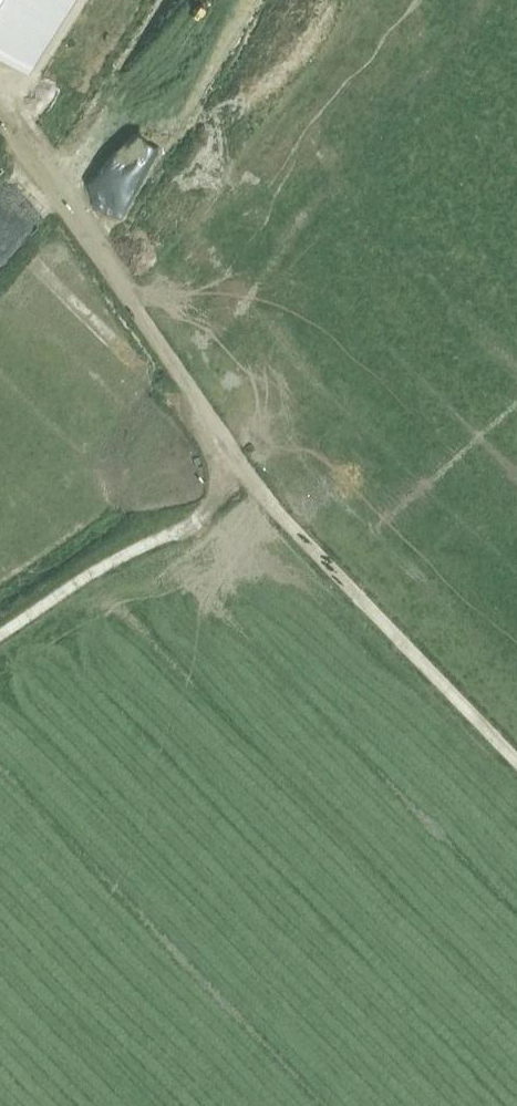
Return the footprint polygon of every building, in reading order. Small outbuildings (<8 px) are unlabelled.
[(21,63),(59,0),(0,0),(0,50),(21,63)]
